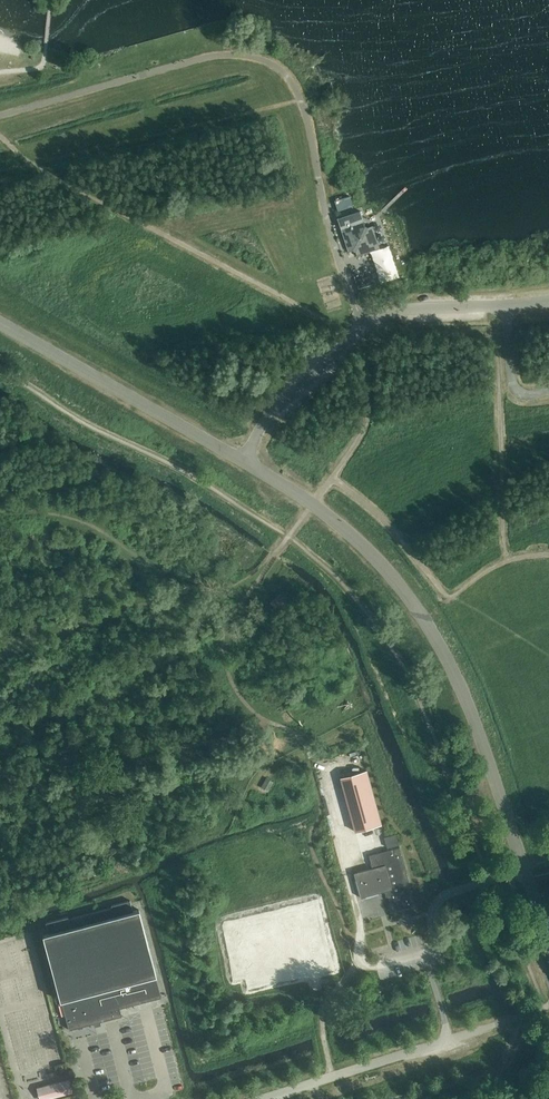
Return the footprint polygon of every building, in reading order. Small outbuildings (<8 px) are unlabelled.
[(348,194),(334,199),(338,209),(351,204),(348,194)] [(342,217),(339,223),(348,251),(353,250),(354,250),(356,251),(357,256),(375,250),(376,247),(378,244),(372,226),(367,227),(365,226),(363,222),(360,211),(342,217)] [(280,594),(270,603),(277,611),(288,602),(280,594)] [(366,770),(340,777),(355,831),(381,824),(366,770)] [(267,778),(261,787),(267,791),(273,781),(267,778)] [(398,844),(395,834),(384,837),(387,847),(398,844)] [(406,891),(405,887),(404,882),(408,881),(399,847),(369,855),(373,869),(354,873),(360,898),(364,897),(386,892),(387,897),(391,913),(410,908),(406,891)] [(48,933),(42,935),(58,996),(59,1000),(60,1001),(68,1030),(121,1015),(119,1008),(161,997),(155,975),(157,975),(139,909),(133,911),(131,903),(130,900),(112,905),(112,906),(110,907),(77,916),(69,918),(68,916),(45,922),(48,933)] [(317,902),(302,905),(304,913),(319,909),(317,902)] [(291,908),(276,912),(279,926),(295,922),(291,908)] [(319,909),(304,913),(305,920),(321,916),(319,909)] [(321,916),(305,920),(307,927),(323,923),(321,916)] [(254,917),(239,921),(242,935),(258,931),(254,917)] [(295,922),(279,926),(283,940),(298,937),(295,922)] [(228,923),(212,927),(216,942),(231,938),(228,923)] [(323,923),(307,927),(309,934),(324,930),(323,923)] [(324,930),(309,934),(311,941),(326,937),(324,930)] [(258,931),(242,935),(246,949),(261,946),(258,931)] [(298,937),(283,940),(284,948),(300,944),(298,937)] [(326,937),(311,941),(312,948),(328,944),(326,937)] [(231,938),(216,942),(219,956),(235,952),(231,938)] [(300,944),(284,948),(286,955),(302,951),(300,944)] [(328,944),(312,948),(314,955),(330,952),(328,944)] [(261,946),(246,949),(249,964),(265,960),(261,946)] [(302,951),(286,955),(288,962),(304,958),(302,951)] [(235,952),(219,956),(223,970),(238,966),(235,952)] [(330,952),(314,955),(316,963),(331,959),(330,952)] [(304,958),(288,962),(290,969),(305,965),(304,958)] [(265,960),(249,964),(253,978),(268,974),(265,960)] [(238,966),(223,970),(226,984),(242,981),(238,966)] [(40,1098),(45,1098),(72,1092),(69,1079),(37,1087),(40,1098)]
